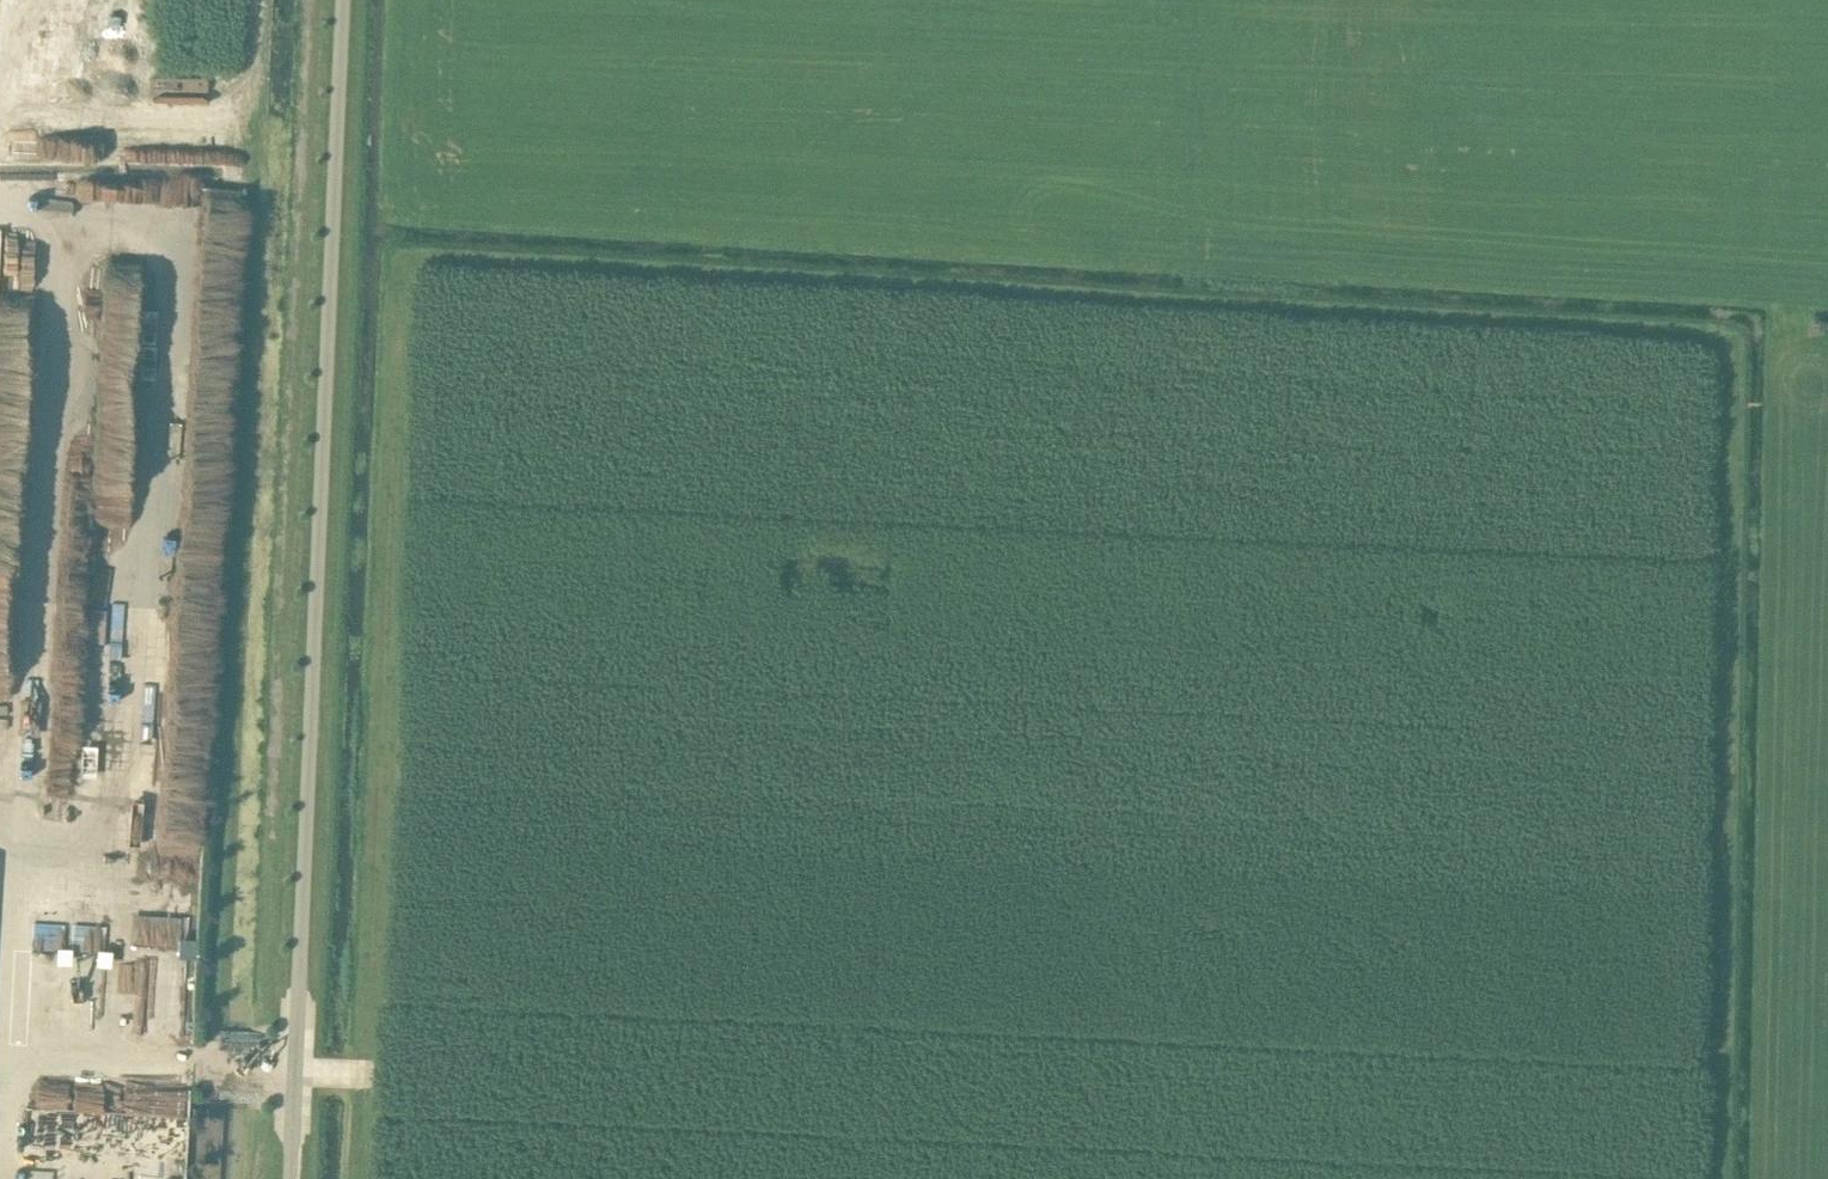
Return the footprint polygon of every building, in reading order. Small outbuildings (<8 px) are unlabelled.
[(177,947),(189,947),(190,914),(134,913),(133,941),(177,942),(177,947)] [(30,1134),(80,1134),(80,1110),(96,1110),(97,1090),(71,1089),(71,1107),(61,1107),(61,1092),(31,1092),(30,1134)]
